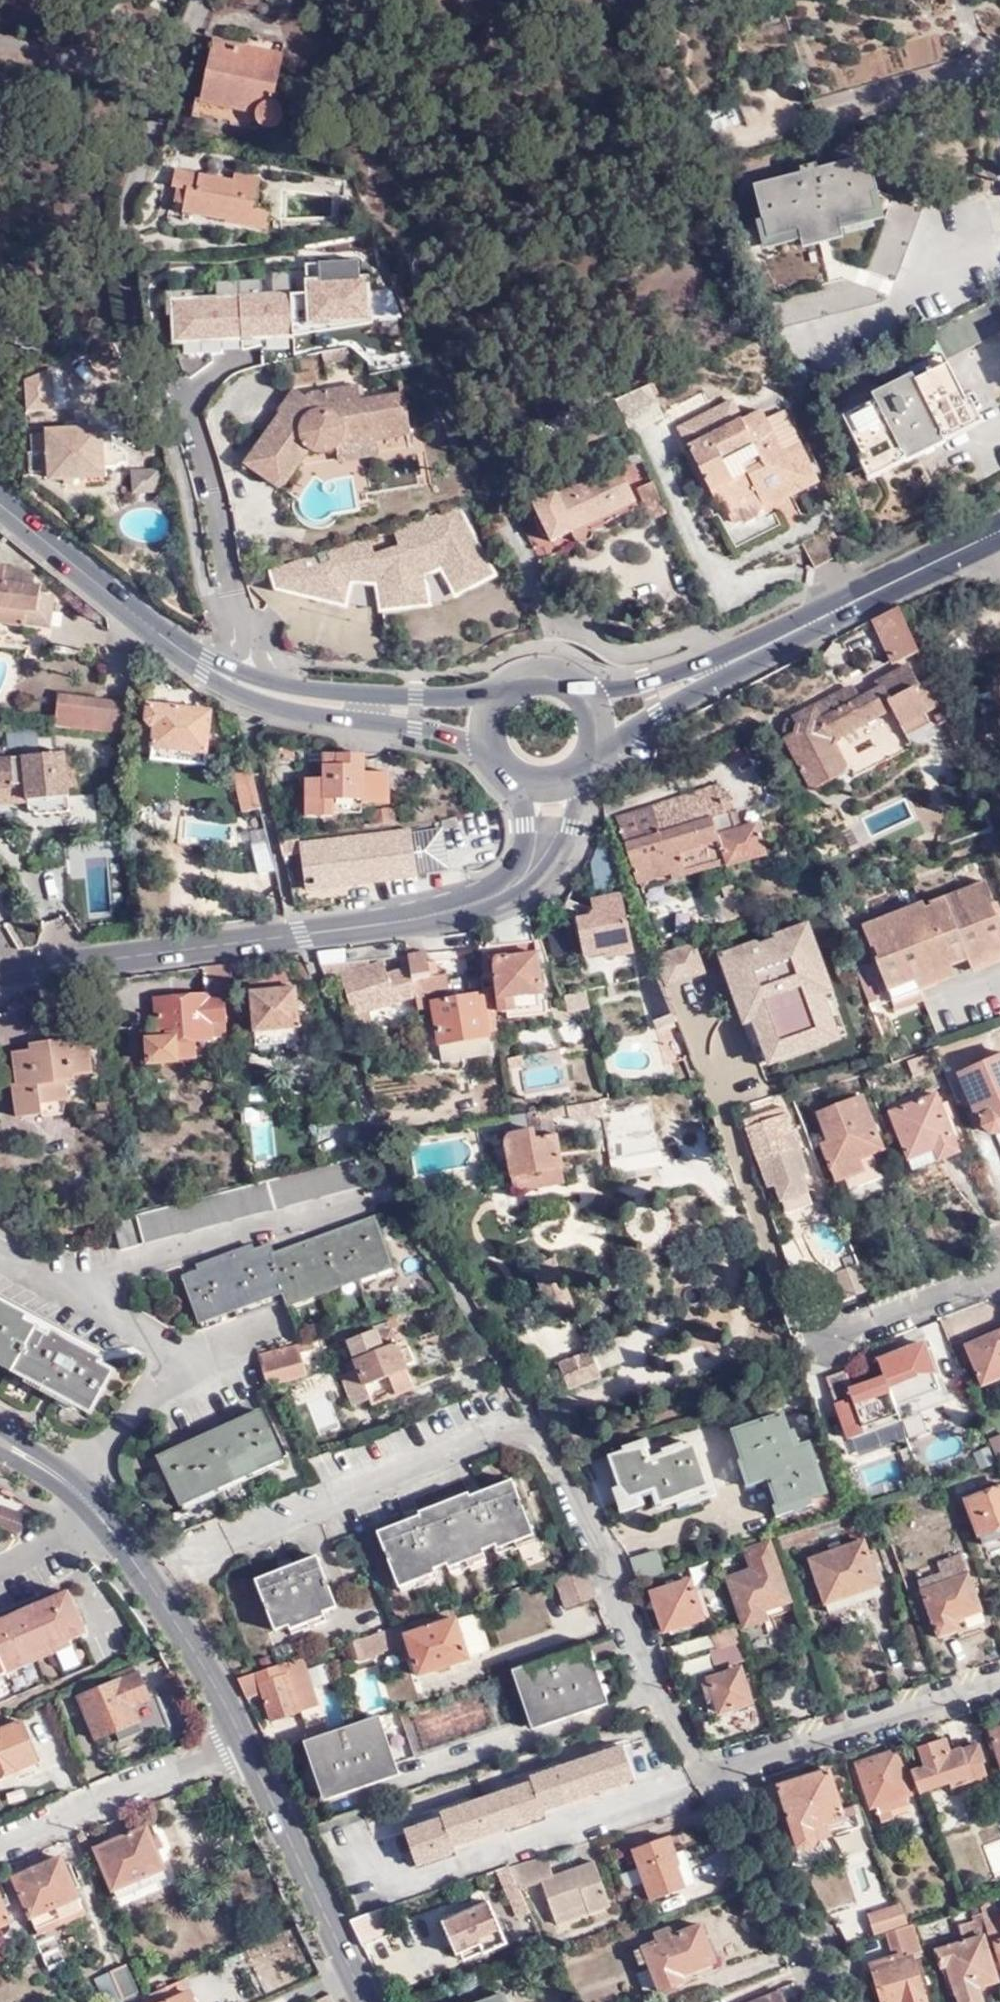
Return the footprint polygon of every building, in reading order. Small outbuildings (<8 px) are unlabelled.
[(15,8),(16,0),(0,0),(0,6),(15,8)] [(228,34),(226,41),(287,55),(291,39),(264,34),(264,36),(253,34),(252,39),(228,34)] [(277,101),(287,55),(226,41),(219,40),(207,98),(201,97),(197,116),(268,132),(269,132),(273,132),(278,131),(281,129),(284,125),(286,121),(287,120),(287,116),(286,111),(284,107),(281,104),(277,101)] [(867,199),(884,194),(880,177),(872,179),(868,163),(825,174),(823,169),(807,172),(809,178),(760,191),(772,233),(803,224),(805,232),(845,221),(843,214),(868,207),(867,199)] [(232,181),(177,170),(174,186),(179,187),(176,202),(186,204),(184,210),(226,218),(226,221),(265,229),(269,207),(252,204),(257,177),(234,172),(232,181)] [(927,212),(899,203),(872,265),(901,274),(927,212)] [(370,279),(364,279),(362,258),(322,261),(322,262),(323,280),(313,281),(314,291),(294,293),(293,277),(292,268),(275,269),(277,294),(265,294),(264,276),(220,279),(221,297),(197,299),(197,287),(169,289),(171,315),(173,314),(175,340),(181,340),(182,355),(214,353),(213,338),(296,332),(296,322),(372,317),(404,315),(395,289),(370,290),(370,279)] [(309,263),(310,276),(293,277),(294,293),(314,291),(313,281),(323,280),(322,262),(309,263)] [(948,426),(945,420),(959,414),(936,363),(998,332),(984,302),(921,334),(930,352),(913,360),(920,377),(895,388),(890,379),(874,386),(878,396),(841,412),(862,458),(874,452),(877,459),(895,451),(896,455),(933,438),(931,434),(948,426)] [(372,317),(296,322),(296,332),(297,334),(372,322),(372,317)] [(297,334),(296,332),(213,338),(214,353),(222,353),(221,348),(241,346),(241,349),(297,337),(297,334)] [(348,346),(321,351),(324,363),(351,358),(348,346)] [(277,435),(269,429),(246,462),(283,489),(312,447),(314,449),(318,451),(323,452),(328,451),(332,449),(336,447),(338,443),(338,439),(413,427),(406,390),(362,398),(359,384),(318,390),(312,392),(308,397),(295,388),(281,408),(283,410),(291,415),(277,435)] [(665,418),(650,384),(616,398),(631,433),(665,418)] [(730,426),(708,436),(701,419),(682,427),(714,503),(750,488),(759,509),(818,484),(786,407),(731,431),(730,426)] [(291,415),(283,410),(269,429),(277,435),(291,415)] [(837,414),(865,476),(869,475),(862,458),(841,412),(837,414)] [(338,439),(338,443),(341,460),(381,453),(379,440),(414,434),(413,427),(338,439)] [(69,435),(32,435),(32,452),(29,451),(30,475),(43,474),(43,476),(43,479),(45,481),(47,482),(64,481),(64,484),(103,483),(103,473),(115,472),(119,468),(126,468),(126,458),(118,457),(114,454),(101,454),(101,431),(69,431),(69,435)] [(626,463),(641,456),(637,448),(622,455),(626,463)] [(131,492),(158,492),(159,468),(131,468),(131,492)] [(571,529),(588,521),(637,498),(625,474),(608,482),(604,472),(559,493),(557,490),(534,500),(540,514),(534,516),(542,533),(548,530),(552,538),(571,529)] [(653,517),(665,511),(652,480),(640,485),(653,517)] [(371,537),(271,571),(275,590),(346,607),(352,582),(376,584),(381,612),(434,606),(427,576),(441,570),(456,599),(500,574),(461,504),(396,528),(401,544),(375,552),(371,537)] [(588,521),(571,529),(574,536),(577,537),(582,538),(585,536),(587,536),(590,534),(591,531),(591,529),(588,521)] [(827,529),(804,539),(816,566),(838,556),(827,529)] [(25,622),(26,618),(54,623),(59,593),(38,590),(39,581),(17,578),(19,563),(0,560),(0,618),(25,622)] [(918,654),(899,608),(871,620),(892,666),(918,654)] [(918,688),(907,668),(874,686),(877,691),(856,701),(852,693),(848,691),(785,725),(784,734),(806,785),(815,787),(841,775),(843,765),(833,746),(888,720),(898,733),(926,715),(912,691),(918,688)] [(59,726),(94,730),(97,696),(61,692),(59,726)] [(125,732),(128,699),(97,696),(94,730),(125,732)] [(156,728),(153,750),(206,755),(209,710),(147,705),(146,720),(151,728),(156,728)] [(152,760),(205,765),(206,755),(153,750),(152,760)] [(45,813),(44,799),(65,797),(64,778),(73,777),(72,758),(63,758),(62,752),(4,756),(4,757),(8,800),(8,802),(25,800),(26,808),(32,814),(45,813)] [(334,813),(334,810),(334,799),(362,798),(365,798),(365,809),(366,812),(369,812),(371,824),(394,821),(391,779),(364,780),(363,756),(341,756),(341,766),(324,766),(324,774),(305,774),(305,813),(334,813)] [(341,766),(341,756),(324,756),(324,763),(324,766),(341,766)] [(241,812),(259,808),(248,762),(230,768),(241,812)] [(723,815),(714,787),(618,819),(629,854),(639,885),(641,884),(672,873),(674,879),(728,863),(730,868),(769,857),(760,825),(733,833),(727,813),(723,815)] [(45,813),(66,812),(65,797),(44,799),(45,813)] [(362,798),(334,799),(334,810),(363,809),(362,798)] [(446,825),(418,829),(424,875),(452,871),(446,825)] [(306,840),(286,843),(288,857),(308,854),(313,889),(313,890),(349,885),(424,875),(418,829),(307,844),(306,840)] [(259,873),(273,869),(266,839),(252,842),(259,873)] [(351,906),(349,885),(313,890),(313,889),(299,891),(302,913),(351,906)] [(999,950),(999,934),(994,920),(988,922),(983,911),(989,908),(981,887),(931,908),(934,915),(925,918),(919,906),(857,931),(888,1006),(916,995),(912,985),(999,950)] [(856,911),(851,898),(841,903),(845,915),(856,911)] [(597,910),(582,912),(587,955),(605,953),(605,958),(631,955),(629,939),(635,938),(633,921),(627,922),(623,899),(597,903),(597,910)] [(849,992),(822,915),(719,950),(761,1070),(854,1038),(839,995),(849,992)] [(29,950),(14,918),(0,920),(0,933),(3,954),(29,950)] [(546,1005),(541,957),(540,942),(490,948),(491,962),(498,962),(503,1012),(507,1011),(508,1016),(514,1015),(514,1021),(553,1017),(551,1005),(546,1005)] [(410,958),(412,972),(414,981),(435,978),(431,955),(410,958)] [(174,1040),(195,1038),(208,1036),(224,1035),(219,988),(229,987),(226,962),(199,966),(202,997),(152,1002),(153,1030),(145,1030),(147,1061),(177,1058),(174,1040)] [(356,1021),(417,1001),(414,981),(412,972),(384,976),(382,965),(368,967),(367,962),(319,970),(325,985),(344,982),(356,1021)] [(716,991),(708,964),(689,972),(696,997),(716,991)] [(300,985),(310,981),(304,965),(294,969),(300,985)] [(683,966),(673,969),(676,978),(686,973),(683,966)] [(686,973),(676,978),(680,989),(690,986),(686,973)] [(435,978),(414,981),(417,1001),(420,1020),(429,1019),(427,998),(449,993),(448,985),(447,976),(435,978)] [(655,1033),(677,1025),(659,978),(642,984),(655,1022),(651,1024),(655,1033)] [(491,1030),(497,1029),(489,988),(487,979),(448,985),(449,993),(452,993),(453,997),(456,997),(457,1001),(434,1006),(436,1018),(438,1033),(439,1042),(439,1046),(491,1036),(491,1030)] [(292,985),(247,990),(252,1046),(297,1042),(292,985)] [(434,1006),(457,1001),(456,997),(453,997),(452,993),(449,993),(427,998),(429,1019),(436,1018),(434,1006)] [(916,995),(888,1006),(892,1017),(920,1005),(916,995)] [(430,1034),(431,1043),(439,1042),(438,1033),(430,1034)] [(491,1036),(439,1046),(442,1062),(494,1051),(491,1036)] [(177,1058),(197,1055),(195,1038),(174,1040),(177,1058)] [(42,1120),(39,1108),(64,1103),(63,1082),(72,1081),(71,1077),(90,1074),(83,1039),(48,1044),(49,1052),(31,1054),(12,1057),(16,1086),(9,1086),(14,1123),(42,1120)] [(935,1054),(954,1103),(968,1099),(980,1130),(984,1129),(986,1132),(989,1134),(993,1134),(996,1134),(999,1132),(999,1131),(999,1057),(976,1066),(966,1042),(935,1054)] [(30,1047),(31,1054),(49,1052),(48,1044),(30,1047)] [(691,1087),(698,1086),(689,1059),(682,1062),(691,1087)] [(835,1178),(860,1169),(857,1158),(882,1148),(861,1093),(818,1111),(829,1139),(821,1143),(835,1178)] [(907,1160),(935,1150),(939,1161),(956,1154),(933,1097),(890,1114),(907,1160)] [(597,1127),(605,1176),(659,1167),(651,1121),(671,1117),(669,1102),(628,1109),(627,1104),(619,1105),(620,1110),(585,1117),(587,1128),(597,1127)] [(62,1117),(64,1103),(39,1108),(42,1120),(62,1117)] [(570,1117),(568,1108),(552,1111),(554,1120),(570,1117)] [(513,1176),(562,1167),(554,1120),(552,1111),(527,1115),(530,1130),(505,1134),(513,1176)] [(810,1175),(802,1156),(793,1131),(785,1111),(768,1117),(770,1124),(761,1128),(759,1121),(745,1126),(771,1191),(777,1188),(782,1201),(808,1192),(803,1178),(810,1175)] [(882,1148),(857,1158),(860,1169),(886,1159),(882,1148)] [(935,1150),(907,1160),(912,1171),(939,1161),(935,1150)] [(351,1162),(136,1220),(143,1249),(360,1190),(351,1162)] [(516,1191),(564,1182),(562,1167),(513,1176),(516,1191)] [(659,1167),(605,1176),(606,1185),(661,1175),(659,1167)] [(808,1192),(782,1201),(789,1217),(814,1207),(808,1192)] [(584,1225),(592,1253),(672,1230),(665,1206),(629,1217),(624,1198),(605,1203),(609,1218),(584,1225)] [(268,1249),(254,1254),(198,1276),(185,1281),(206,1335),(239,1321),(289,1303),(291,1308),(392,1269),(373,1220),(358,1225),(360,1232),(324,1246),(323,1243),(288,1258),(287,1253),(272,1259),(268,1249)] [(122,1255),(138,1250),(131,1222),(115,1227),(122,1255)] [(324,1246),(360,1232),(358,1225),(314,1243),(287,1253),(288,1258),(323,1243),(324,1246)] [(252,1249),(196,1271),(198,1276),(254,1254),(252,1249)] [(560,1254),(535,1260),(550,1324),(575,1319),(560,1254)] [(843,1302),(867,1292),(857,1267),(833,1276),(843,1302)] [(26,1383),(75,1409),(90,1417),(113,1377),(100,1370),(83,1361),(85,1357),(67,1347),(64,1352),(47,1343),(22,1329),(4,1320),(7,1315),(0,1311),(0,1369),(26,1383)] [(24,1325),(7,1315),(4,1320),(22,1329),(24,1325)] [(966,1348),(982,1388),(999,1381),(999,1334),(966,1348)] [(50,1338),(47,1343),(64,1352),(67,1347),(50,1338)] [(349,1409),(373,1403),(369,1392),(381,1387),(388,1408),(412,1399),(406,1379),(417,1374),(412,1359),(403,1362),(396,1340),(382,1345),(381,1341),(352,1351),(356,1364),(346,1368),(348,1377),(341,1379),(349,1409)] [(302,1356),(263,1363),(268,1376),(273,1391),(313,1382),(307,1358),(320,1355),(318,1345),(300,1350),(302,1356)] [(846,1379),(830,1384),(841,1416),(855,1411),(863,1433),(900,1420),(900,1416),(928,1405),(926,1400),(943,1394),(926,1348),(878,1366),(886,1389),(853,1401),(846,1379)] [(620,1349),(597,1358),(603,1372),(626,1363),(620,1349)] [(590,1385),(605,1378),(603,1372),(597,1358),(596,1356),(580,1363),(590,1385)] [(83,1361),(100,1370),(102,1367),(85,1357),(83,1361)] [(75,1409),(26,1383),(24,1388),(72,1414),(75,1409)] [(381,1387),(369,1392),(373,1403),(375,1412),(388,1408),(381,1387)] [(177,1454),(162,1461),(182,1509),(284,1465),(262,1417),(247,1424),(249,1429),(231,1437),(229,1431),(211,1439),(214,1445),(179,1460),(177,1454)] [(768,1476),(771,1485),(780,1513),(827,1496),(809,1446),(803,1448),(796,1451),(792,1437),(785,1417),(734,1434),(749,1482),(768,1476)] [(247,1424),(229,1431),(231,1437),(249,1429),(247,1424)] [(999,1457),(999,1432),(987,1436),(995,1459),(999,1457)] [(211,1439),(177,1454),(179,1460),(214,1445),(211,1439)] [(990,1446),(973,1450),(976,1465),(993,1462),(990,1446)] [(654,1497),(660,1513),(680,1506),(713,1495),(697,1449),(661,1460),(662,1465),(654,1467),(647,1448),(613,1460),(626,1494),(630,1506),(646,1500),(654,1497)] [(883,1455),(852,1466),(858,1484),(890,1473),(883,1455)] [(284,1465),(182,1509),(184,1514),(286,1469),(284,1465)] [(378,1533),(398,1582),(435,1567),(448,1563),(484,1550),(497,1545),(533,1532),(514,1482),(473,1497),(471,1492),(418,1512),(420,1518),(378,1533)] [(969,1503),(985,1546),(999,1541),(999,1492),(969,1503)] [(3,1508),(0,1516),(0,1527),(22,1536),(29,1519),(3,1508)] [(533,1532),(497,1545),(500,1550),(535,1537),(533,1532)] [(880,1584),(871,1559),(866,1543),(813,1562),(828,1605),(881,1587),(880,1584)] [(772,1548),(749,1555),(754,1569),(746,1571),(748,1580),(734,1584),(750,1634),(773,1627),(771,1619),(792,1613),(772,1548)] [(484,1550),(448,1563),(451,1569),(486,1556),(484,1550)] [(634,1563),(640,1585),(667,1576),(660,1554),(634,1563)] [(880,1556),(871,1559),(880,1584),(886,1581),(881,1566),(884,1565),(880,1556)] [(277,1630),(291,1625),(326,1613),(338,1609),(318,1558),(258,1580),(277,1630)] [(923,1579),(918,1580),(941,1642),(986,1625),(962,1559),(937,1566),(940,1577),(924,1583),(923,1579)] [(435,1567),(398,1582),(400,1588),(437,1575),(435,1567)] [(559,1607),(594,1602),(590,1570),(554,1575),(559,1607)] [(694,1584),(656,1596),(669,1634),(707,1622),(694,1584)] [(881,1587),(828,1605),(832,1616),(885,1598),(881,1587)] [(26,1671),(23,1664),(70,1645),(87,1638),(69,1595),(0,1625),(0,1682),(26,1671)] [(326,1613),(291,1625),(294,1633),(328,1620),(326,1613)] [(459,1622),(410,1639),(424,1680),(473,1663),(459,1622)] [(725,1651),(745,1645),(739,1630),(720,1635),(725,1651)] [(26,1671),(73,1651),(70,1645),(23,1664),(26,1671)] [(592,1670),(598,1668),(590,1647),(515,1673),(522,1695),(529,1692),(542,1728),(604,1707),(592,1670)] [(309,1664),(241,1686),(249,1701),(266,1696),(268,1704),(275,1724),(323,1709),(309,1664)] [(86,1699),(84,1701),(101,1743),(119,1735),(122,1745),(146,1736),(137,1709),(154,1702),(144,1676),(143,1677),(140,1671),(116,1680),(118,1687),(101,1693),(99,1687),(83,1692),(86,1699)] [(744,1674),(713,1686),(714,1690),(709,1692),(714,1707),(710,1708),(714,1721),(756,1708),(744,1674)] [(498,1684),(403,1716),(417,1759),(513,1726),(498,1684)] [(529,1692),(522,1695),(535,1731),(542,1728),(529,1692)] [(266,1696),(249,1701),(252,1709),(268,1704),(266,1696)] [(305,1743),(312,1763),(321,1760),(335,1800),(393,1780),(380,1742),(388,1740),(380,1717),(305,1743)] [(0,1736),(0,1781),(17,1774),(19,1781),(43,1771),(24,1726),(0,1736)] [(999,1767),(999,1750),(997,1741),(991,1744),(999,1767)] [(418,1862),(459,1848),(457,1844),(549,1813),(547,1807),(637,1776),(626,1743),(534,1774),(536,1779),(442,1811),(443,1816),(406,1828),(418,1862)] [(928,1770),(913,1776),(923,1799),(954,1790),(957,1798),(990,1785),(985,1773),(990,1771),(982,1752),(960,1758),(955,1744),(923,1754),(928,1770)] [(878,1808),(880,1813),(912,1803),(910,1798),(913,1797),(898,1755),(863,1768),(865,1772),(858,1775),(864,1794),(872,1791),(874,1798),(868,1800),(872,1811),(878,1808)] [(321,1760),(312,1763),(326,1803),(335,1800),(321,1760)] [(547,1807),(549,1813),(639,1782),(637,1776),(547,1807)] [(832,1776),(782,1792),(802,1851),(863,1832),(856,1811),(845,1814),(832,1776)] [(912,1803),(880,1813),(886,1828),(898,1824),(896,1817),(914,1811),(912,1803)] [(457,1844),(459,1848),(459,1850),(551,1819),(549,1813),(457,1844)] [(98,1851),(115,1894),(167,1872),(160,1854),(164,1852),(154,1828),(98,1851)] [(652,1905),(687,1893),(679,1872),(683,1871),(677,1851),(673,1840),(635,1855),(652,1905)] [(461,1856),(459,1850),(459,1848),(418,1862),(420,1870),(461,1856)] [(685,1849),(677,1851),(683,1871),(679,1872),(687,1893),(698,1889),(685,1849)] [(555,1879),(548,1858),(509,1870),(514,1882),(519,1892),(544,1883),(557,1918),(587,1908),(590,1916),(611,1909),(595,1864),(555,1879)] [(63,1862),(17,1882),(38,1927),(42,1926),(43,1929),(60,1921),(59,1918),(83,1908),(63,1862)] [(167,1872),(115,1894),(119,1902),(171,1881),(167,1872)] [(521,1923),(531,1918),(519,1892),(514,1882),(503,1887),(521,1923)] [(1,1933),(15,1927),(8,1910),(13,1907),(3,1886),(0,1887),(0,1934),(1,1933)] [(993,1937),(996,1948),(999,1947),(999,1920),(996,1921),(991,1901),(984,1903),(993,1937)] [(993,1937),(984,1903),(979,1905),(983,1917),(977,1919),(978,1923),(964,1928),(969,1943),(941,1953),(952,1991),(957,1990),(960,2001),(986,2001),(983,1992),(999,1986),(999,1985),(986,1939),(993,1937)] [(457,1959),(480,1950),(482,1957),(483,1959),(509,1949),(491,1906),(444,1927),(457,1959)] [(587,1908),(557,1918),(560,1927),(590,1916),(587,1908)] [(401,1927),(394,1910),(381,1914),(389,1932),(401,1927)] [(389,1932),(381,1914),(354,1924),(367,1951),(393,1942),(389,1932)] [(912,1926),(890,1933),(897,1957),(873,1965),(884,2001),(928,2001),(915,1963),(926,1959),(916,1925),(912,1926)] [(657,1949),(643,1954),(650,1974),(658,1994),(660,1998),(683,1989),(680,1982),(715,1968),(701,1932),(672,1943),(669,1936),(654,1941),(657,1949)] [(480,1950),(457,1959),(460,1966),(482,1957),(480,1950)] [(127,1967),(110,1974),(122,2001),(139,1995),(127,1967)] [(683,1989),(717,1976),(715,1968),(680,1982),(683,1989)] [(122,2001),(110,1974),(100,1978),(110,2001),(121,2001),(122,2001)] [(644,1999),(658,1994),(650,1974),(635,1979),(644,1999)] [(185,1982),(159,1994),(161,2001),(193,2001),(185,1982)]
